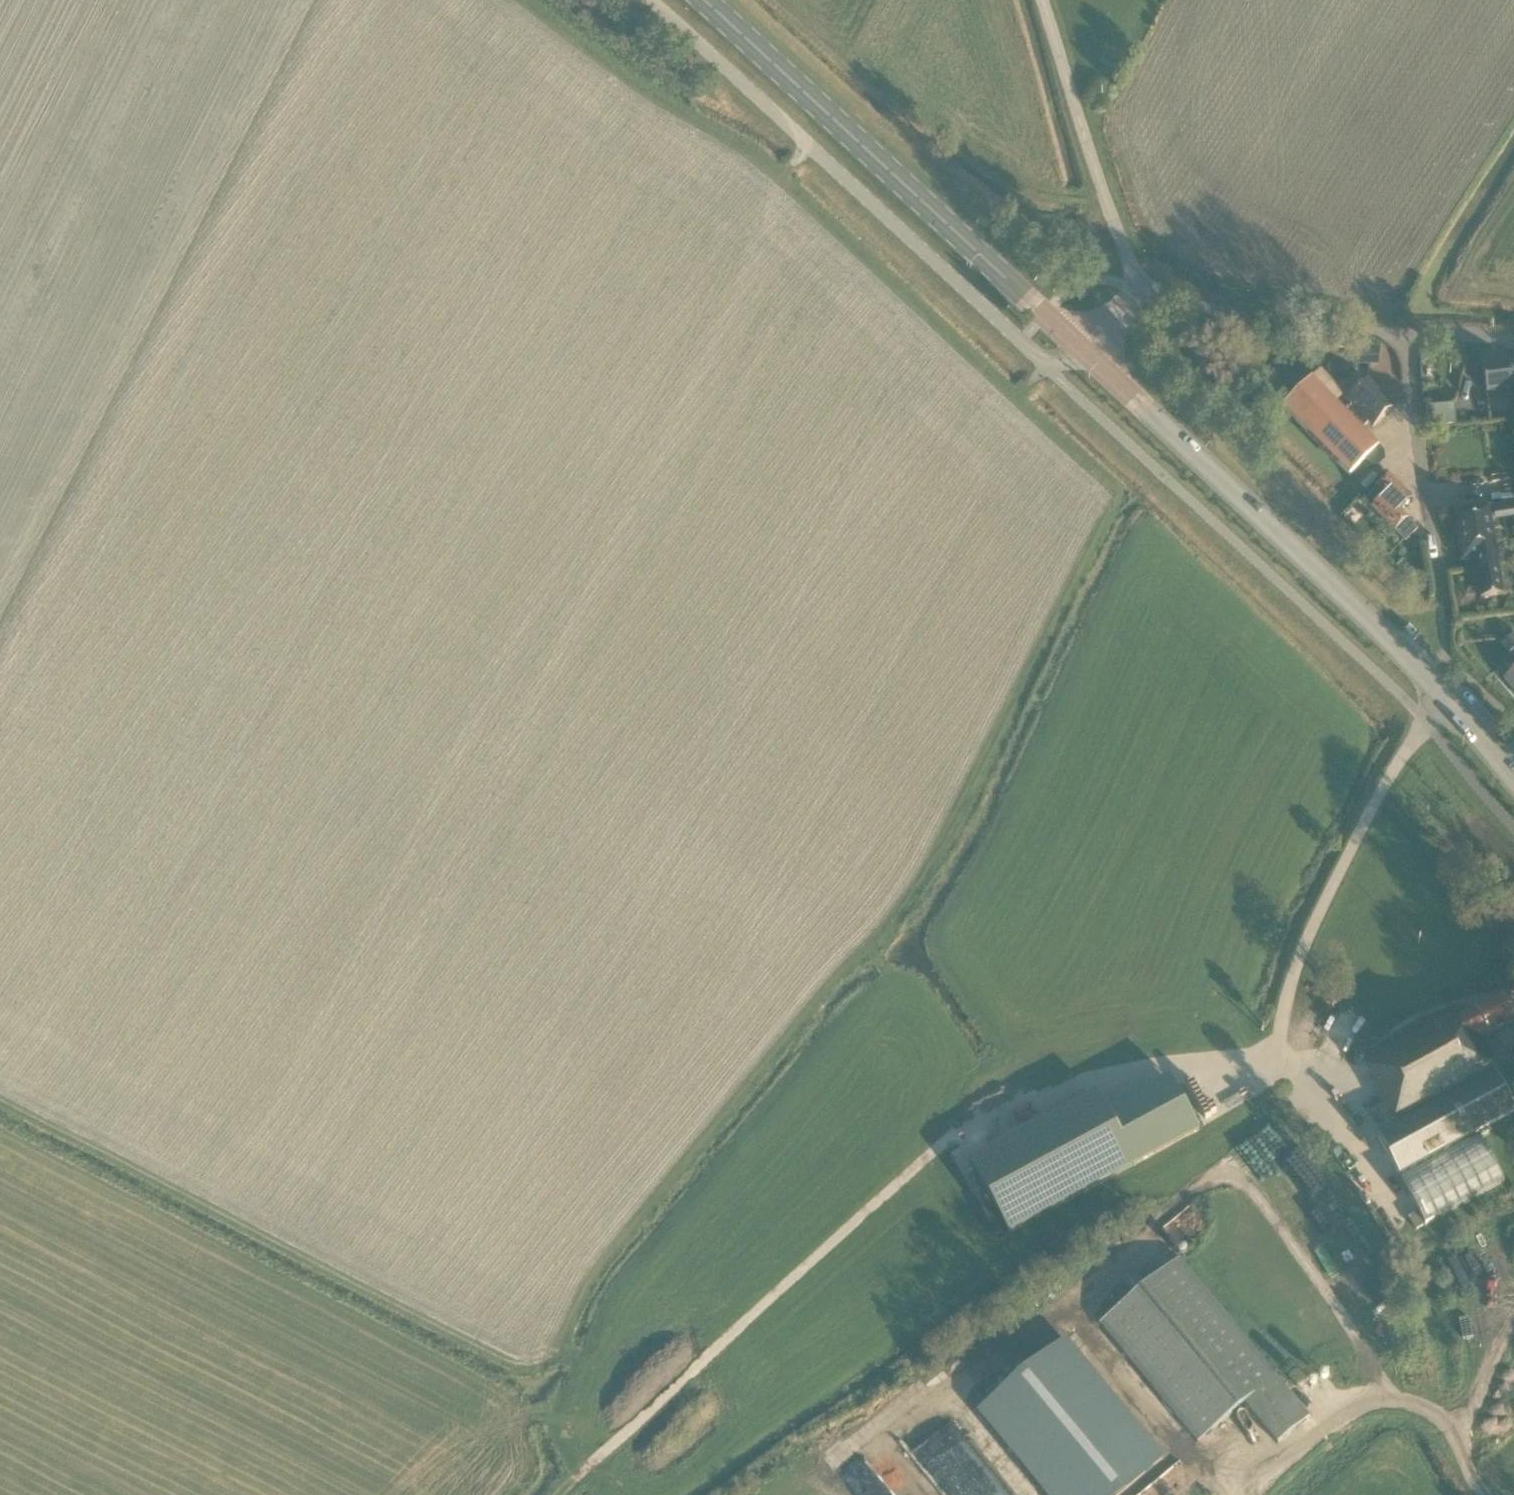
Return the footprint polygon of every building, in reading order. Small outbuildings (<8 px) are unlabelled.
[(1510,366),(1483,370),(1486,394),(1513,390),(1510,366)] [(1375,466),(1381,460),(1382,456),(1376,450),(1378,448),(1361,431),(1344,413),(1334,403),(1311,380),(1282,408),(1349,477),(1365,461),(1371,466),(1375,466)] [(1347,403),(1351,406),(1344,413),(1361,431),(1368,424),(1373,428),(1392,409),(1367,383),(1347,403)] [(1431,407),(1434,427),(1458,424),(1455,403),(1431,407)] [(1376,505),(1371,511),(1405,544),(1410,549),(1419,541),(1413,535),(1417,531),(1399,513),(1411,501),(1388,477),(1375,491),(1368,497),(1376,505)] [(1453,513),(1461,563),(1473,561),(1479,600),(1503,596),(1489,508),(1453,513)] [(1513,651),(1513,636),(1513,635),(1500,646),(1509,656),(1513,651)] [(1505,681),(1513,691),(1513,673),(1505,681)] [(1382,1054),(1376,1043),(1359,1053),(1400,1127),(1379,1139),(1399,1178),(1513,1113),(1513,1107),(1495,1074),(1422,1115),(1421,1113),(1497,1070),(1481,1040),(1513,1024),(1513,1020),(1502,998),(1456,1021),(1452,1015),(1382,1054)] [(1135,1166),(1106,1113),(1096,1094),(969,1163),(1008,1235),(1135,1166)] [(1399,1181),(1425,1227),(1503,1183),(1478,1137),(1399,1181)] [(1415,1232),(1423,1228),(1415,1215),(1408,1219),(1415,1232)] [(1099,1325),(1114,1343),(1197,1444),(1244,1406),(1277,1446),(1310,1419),(1179,1260),(1146,1287),(1135,1274),(1122,1285),(1133,1297),(1099,1325)] [(1164,1458),(1066,1339),(977,1413),(1045,1494),(1119,1494),(1164,1458)]
